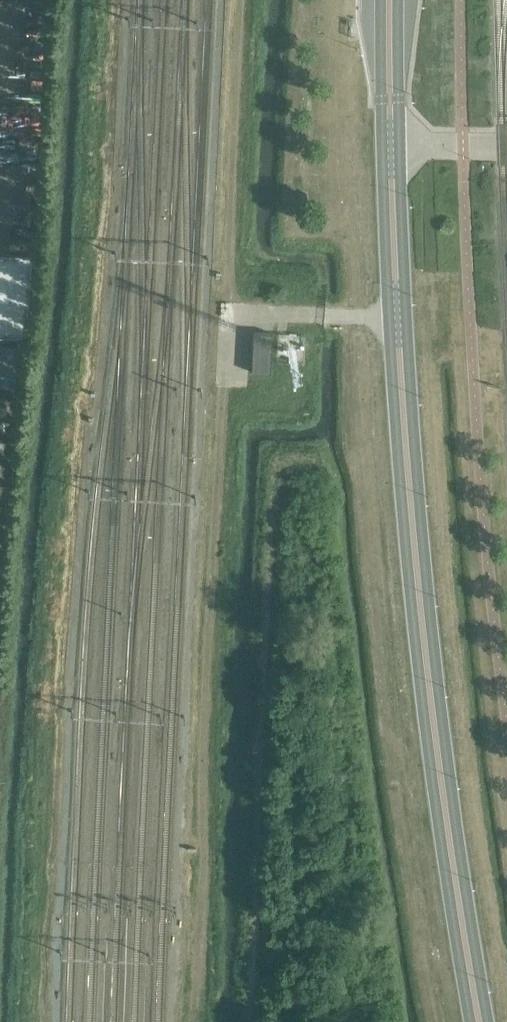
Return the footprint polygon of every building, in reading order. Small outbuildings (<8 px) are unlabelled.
[(32,250),(0,250),(0,332),(25,332),(32,250)] [(271,373),(273,333),(254,332),(252,372),(271,373)] [(20,345),(20,344),(0,344),(0,384),(19,385),(20,345)]
